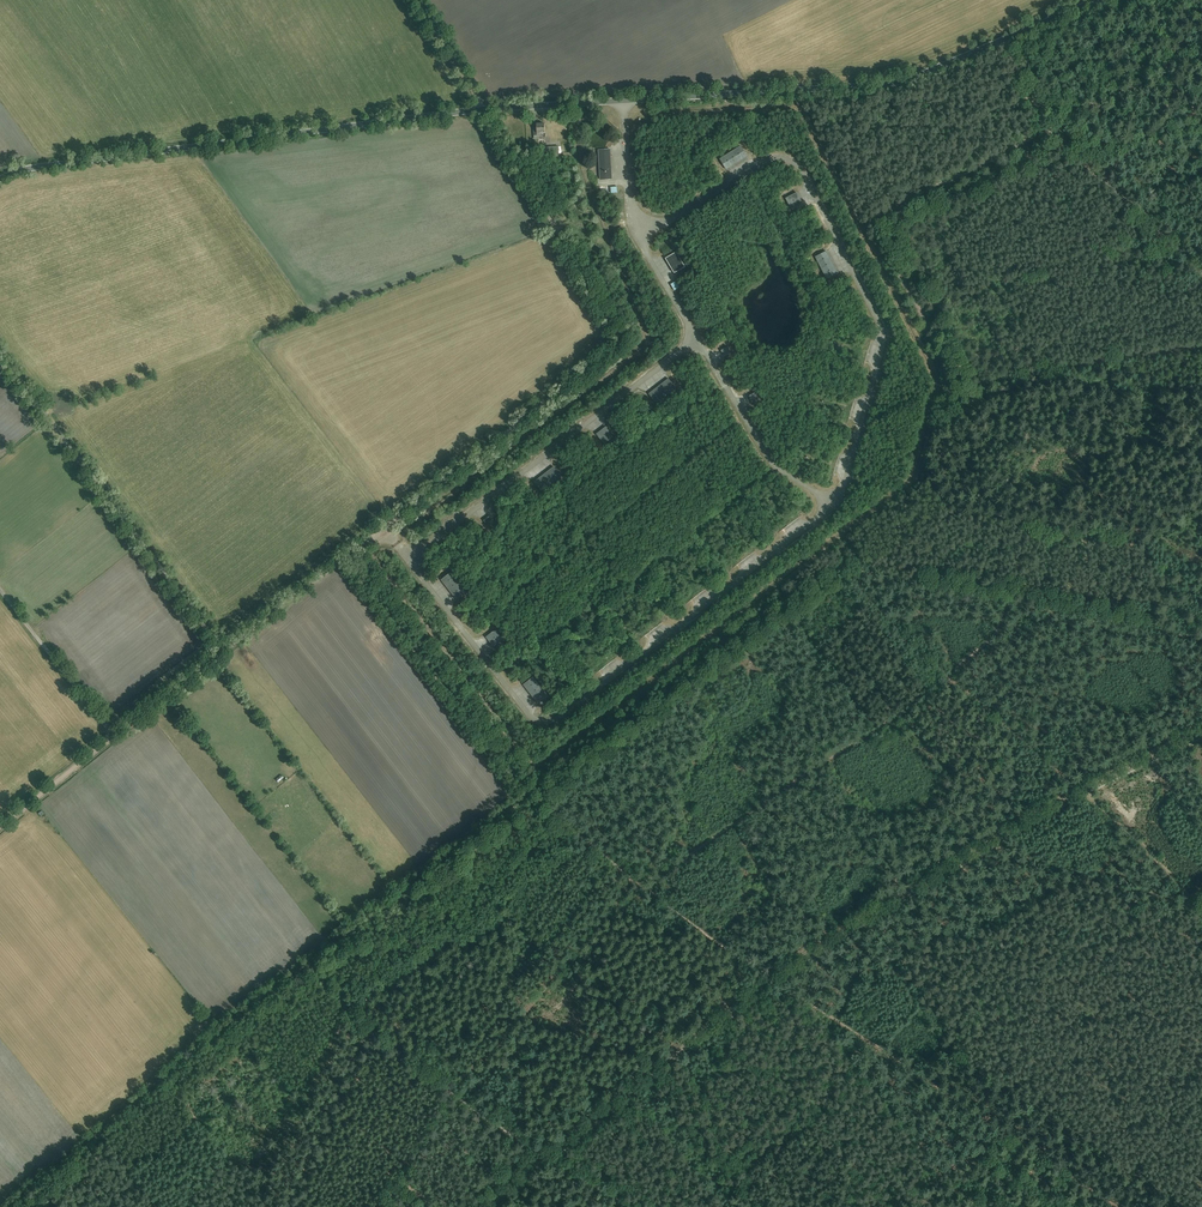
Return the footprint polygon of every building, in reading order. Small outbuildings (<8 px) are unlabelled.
[(544,123),(537,124),(537,127),(533,127),(534,136),(539,135),(539,133),(545,133),(544,123)] [(726,170),(747,157),(740,145),(719,159),(726,170)] [(600,180),(612,179),(610,149),(598,149),(600,180)] [(791,209),(803,204),(797,192),(785,198),(791,209)] [(826,279),(838,273),(826,251),(815,257),(826,279)] [(674,273),(685,267),(676,252),(665,258),(674,273)] [(674,289),(679,286),(676,281),(671,284),(674,289)] [(724,356),(731,352),(728,346),(721,351),(724,356)] [(656,404),(676,388),(668,378),(648,394),(656,404)] [(752,402),(759,398),(755,392),(748,396),(752,402)] [(604,444),(614,436),(606,426),(596,434),(604,444)] [(541,492),(562,476),(554,466),(533,482),(541,492)] [(489,526),(494,522),(489,516),(484,520),(489,526)] [(456,599),(466,591),(451,572),(441,580),(456,599)] [(494,647),(504,639),(496,629),(485,637),(494,647)] [(538,704),(548,696),(533,676),(523,684),(538,704)]
